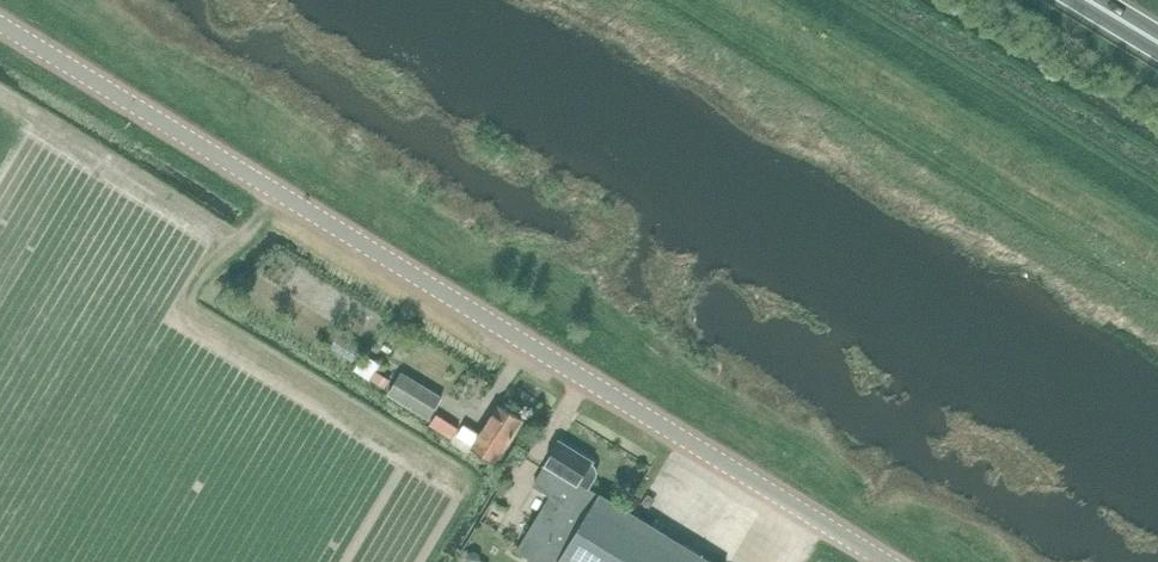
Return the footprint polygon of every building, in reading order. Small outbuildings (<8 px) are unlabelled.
[(369,358),(359,374),(370,381),(376,371),(380,365),(369,358)] [(376,371),(370,381),(385,390),(391,381),(376,371)] [(444,400),(403,375),(390,397),(431,422),(444,400)] [(497,462),(511,440),(525,420),(500,403),(473,447),(497,462)] [(437,415),(431,425),(452,438),(458,428),(437,415)] [(580,481),(592,462),(559,440),(533,485),(550,497),(516,551),(536,561),(714,561),(580,481)] [(480,559),(479,555),(475,552),(470,553),(468,557),(469,561),(478,561),(480,559)]
